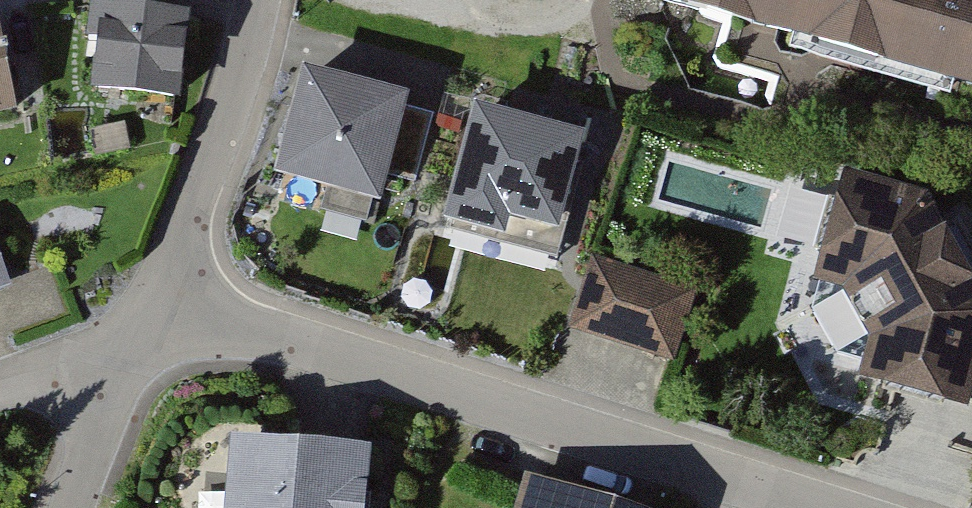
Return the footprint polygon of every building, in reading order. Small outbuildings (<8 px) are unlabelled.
[(971,86),(971,0),(648,0),(971,86)] [(182,22),(91,11),(82,90),(173,100),(182,22)] [(11,117),(0,54),(0,119),(11,117)] [(402,102),(305,77),(281,169),(378,194),(402,102)] [(583,141),(476,109),(443,223),(504,240),(510,220),(556,233),(583,141)] [(844,176),(818,286),(846,294),(874,337),(862,384),(971,418),(971,261),(927,192),(844,176)] [(697,288),(597,258),(576,329),(676,359),(697,288)] [(226,442),(223,507),(357,507),(360,449),(226,442)] [(529,485),(522,507),(605,507),(529,485)]
